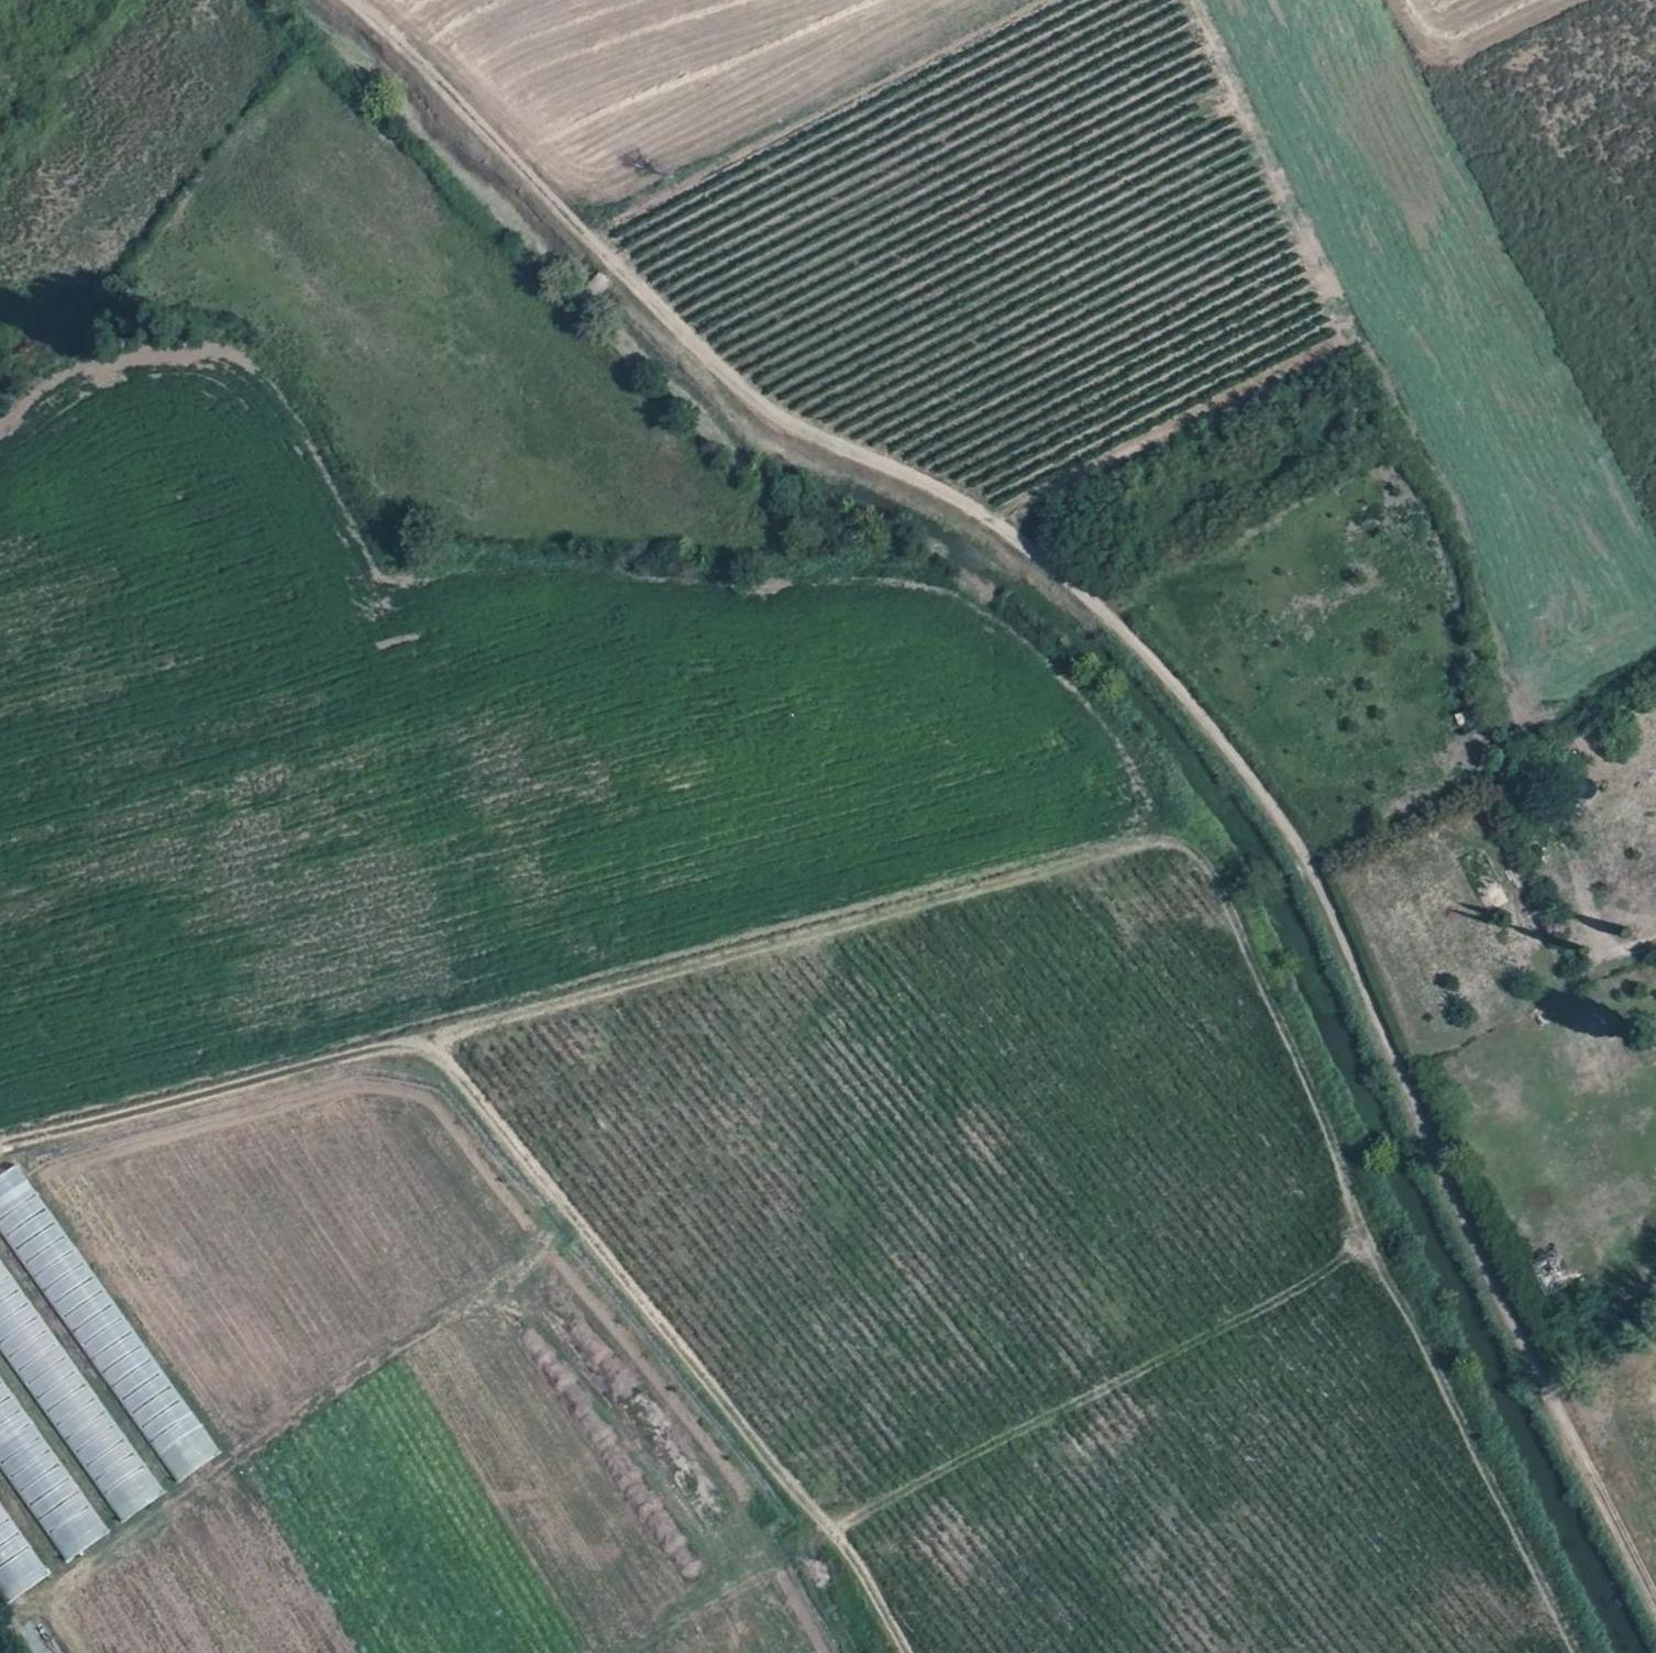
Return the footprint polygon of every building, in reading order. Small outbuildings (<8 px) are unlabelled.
[(51,1224),(19,1165),(0,1175),(0,1231),(9,1247),(51,1224)] [(48,1577),(22,1533),(19,1534),(0,1501),(0,1590),(6,1601),(48,1577)]
